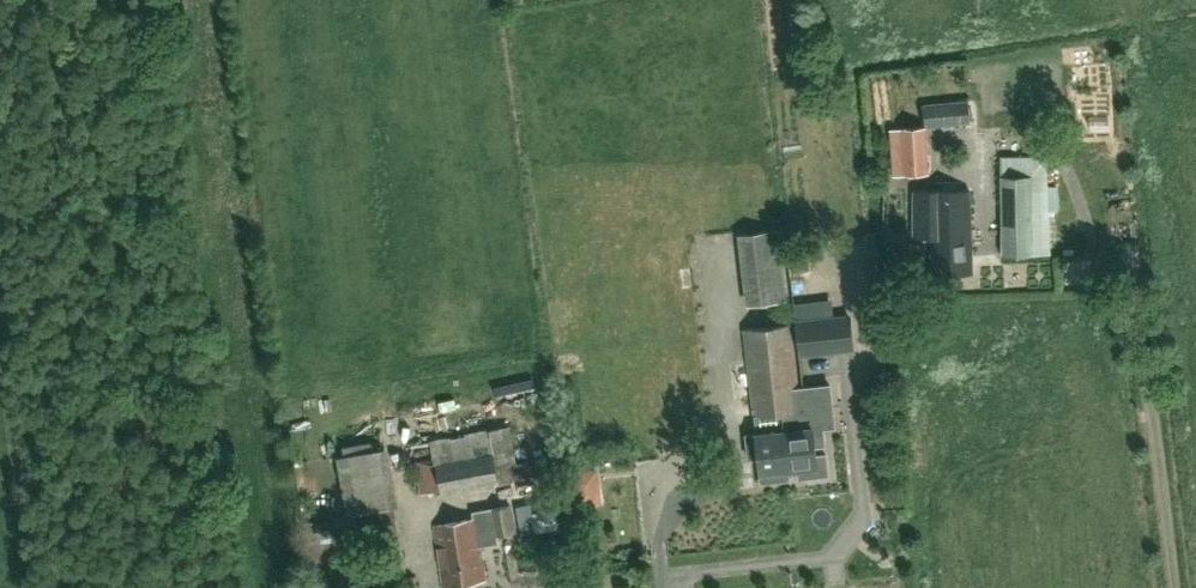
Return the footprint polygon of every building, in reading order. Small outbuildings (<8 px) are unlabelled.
[(924,104),(925,127),(969,123),(968,100),(924,104)] [(891,128),(891,142),(892,176),(930,174),(925,127),(891,128)] [(1004,255),(1049,254),(1047,156),(1002,157),(1002,177),(1004,255)] [(932,274),(973,272),(969,190),(914,190),(914,237),(931,236),(932,274)] [(787,300),(778,229),(737,234),(746,305),(787,300)] [(794,321),(797,356),(849,350),(852,350),(854,350),(851,314),(845,315),(836,316),(794,321)] [(758,458),(761,480),(789,477),(788,469),(782,414),(800,412),(798,388),(798,387),(791,324),(744,329),(756,432),(744,433),(747,459),(758,458)] [(782,414),(788,469),(797,468),(798,479),(829,475),(827,453),(816,454),(815,447),(826,446),(824,429),(836,428),(831,383),(798,387),(798,388),(800,412),(782,414)] [(499,483),(539,473),(536,459),(517,463),(510,426),(429,440),(434,464),(414,461),(420,495),(434,492),(435,494),(442,493),(499,483)] [(385,449),(343,457),(352,507),(395,499),(385,449)] [(582,505),(606,503),(603,469),(580,470),(582,505)] [(474,513),(475,519),(433,526),(443,587),(485,581),(479,548),(496,545),(495,535),(515,531),(510,506),(489,511),(474,513)] [(415,576),(385,581),(386,587),(417,587),(415,576)]
